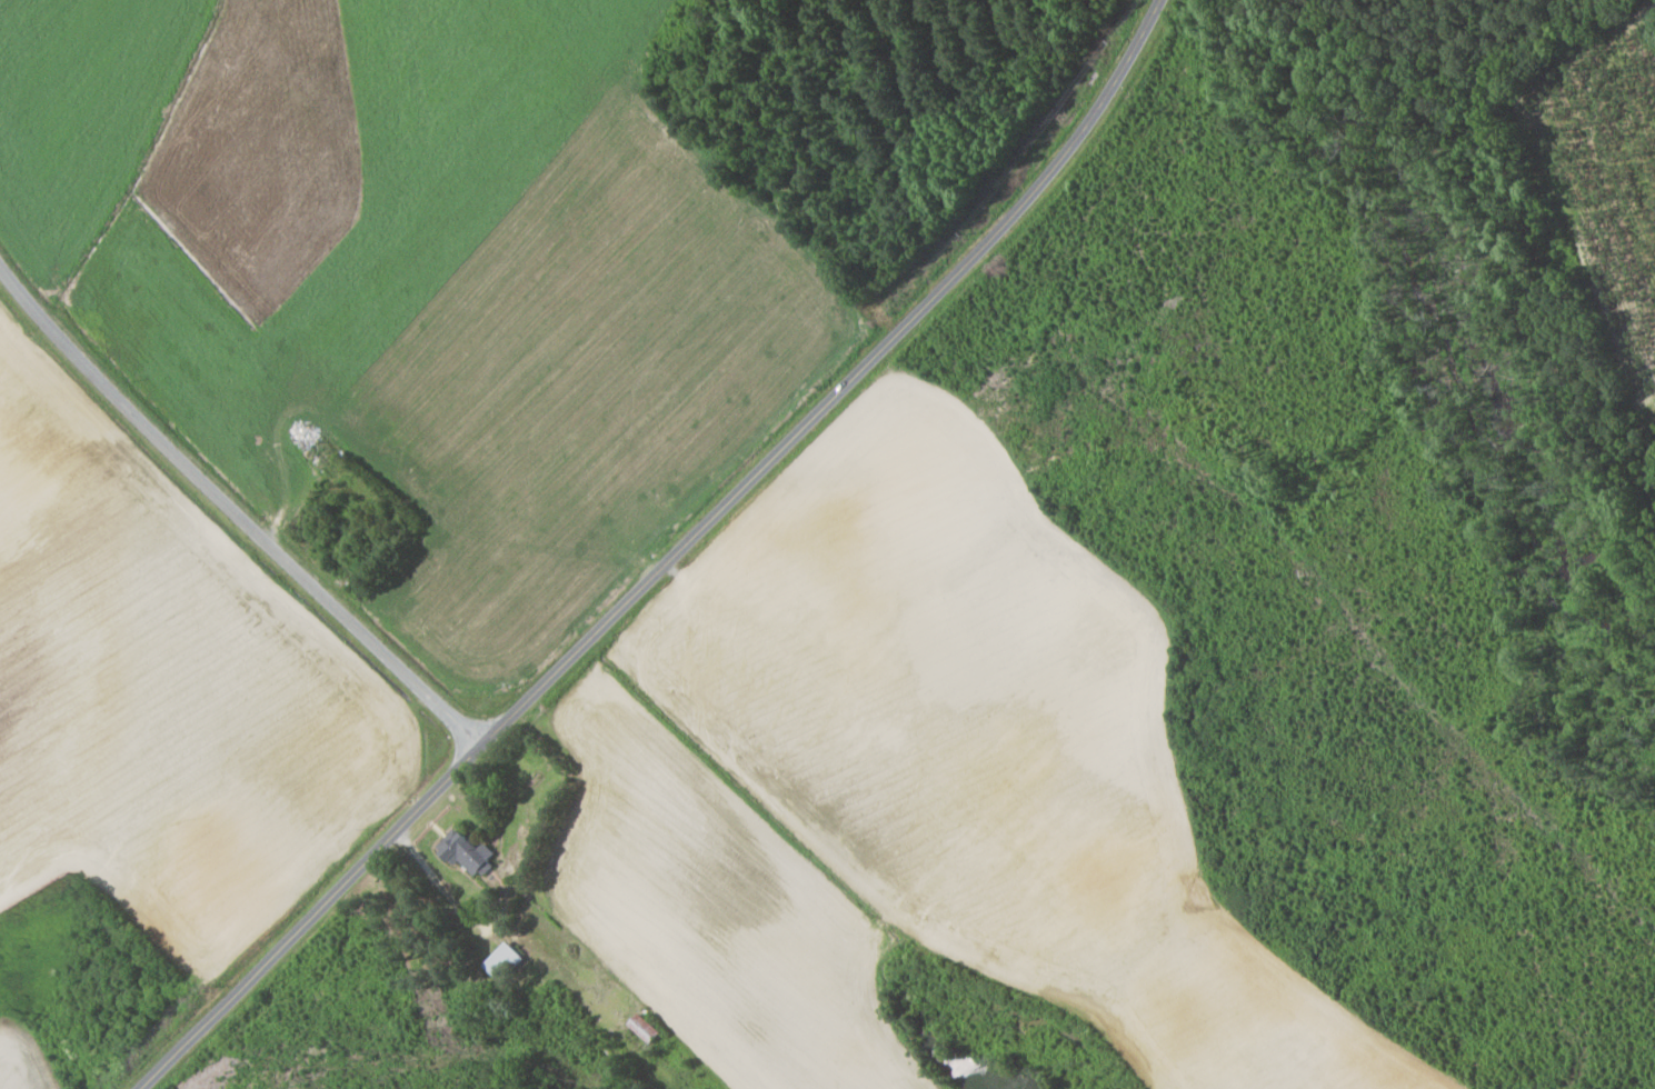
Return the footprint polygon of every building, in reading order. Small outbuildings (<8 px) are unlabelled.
[(484,842),(478,848),(456,826),(436,846),(454,864),(459,859),(477,878),(492,863),(488,859),(495,853),(484,842)] [(483,964),(500,981),(524,958),(507,941),(483,964)]
